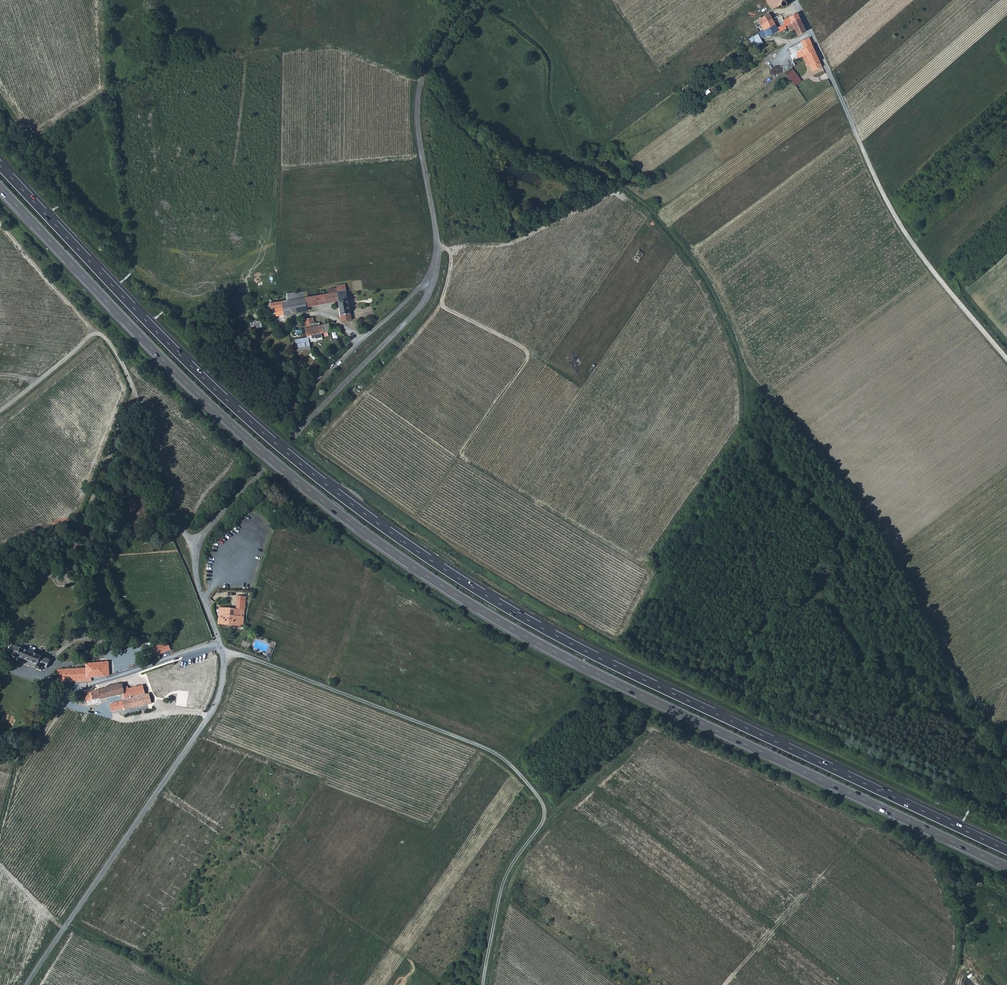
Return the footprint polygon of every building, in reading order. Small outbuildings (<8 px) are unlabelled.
[(772,2),(769,3),(771,7),(773,8),(780,4),(781,4),(781,2),(782,0),(771,0),(772,2)] [(787,25),(789,30),(803,23),(798,12),(789,16),(790,17),(792,22),(788,24),(787,25)] [(772,19),(769,14),(758,19),(761,25),(772,19)] [(761,25),(762,27),(763,29),(764,31),(767,37),(778,31),(772,19),(761,25)] [(804,49),(801,50),(804,55),(815,50),(803,23),(789,30),(792,35),(797,33),(800,39),(797,40),(800,45),(802,44),(804,49)] [(748,36),(754,47),(762,43),(757,32),(756,32),(748,36)] [(801,50),(791,55),(794,61),(803,56),(804,55),(801,50)] [(812,72),(823,67),(815,50),(804,55),(803,56),(807,65),(810,64),(810,66),(809,67),(812,72)] [(794,61),(791,55),(786,58),(791,68),(796,65),(794,61)] [(793,69),(786,73),(792,86),(799,82),(793,69)] [(307,291),(304,291),(307,306),(338,300),(341,321),(351,319),(346,290),(345,284),(336,285),(336,287),(328,289),(328,292),(308,296),(307,291)] [(286,293),(287,300),(288,300),(294,299),(296,312),(307,310),(307,306),(304,291),(286,293)] [(272,302),(272,307),(275,307),(276,315),(284,314),(282,300),(272,302)] [(287,300),(282,300),(284,314),(290,313),(288,300),(287,300)] [(312,317),(304,319),(307,335),(308,335),(316,333),(320,332),(324,332),(322,324),(319,324),(316,325),(315,321),(313,322),(312,317)] [(263,329),(263,320),(251,321),(252,329),(263,329)] [(339,329),(334,321),(328,322),(330,330),(339,329)] [(316,333),(308,335),(308,337),(309,341),(318,340),(316,333)] [(295,339),(296,347),(309,345),(309,341),(308,337),(295,339)] [(218,620),(218,623),(243,625),(244,609),(219,607),(218,620)] [(168,641),(152,647),(154,655),(171,648),(168,641)] [(10,644),(7,652),(13,655),(12,659),(17,661),(18,657),(37,664),(36,668),(41,670),(43,666),(47,668),(50,659),(40,656),(25,649),(10,644)] [(58,668),(58,683),(65,682),(85,681),(91,681),(91,677),(97,677),(106,676),(110,675),(108,661),(86,662),(86,667),(70,668),(58,668)] [(85,693),(87,701),(100,698),(101,700),(112,697),(121,694),(122,697),(125,709),(152,702),(149,693),(145,694),(143,684),(128,688),(127,686),(123,687),(122,683),(85,693)]
